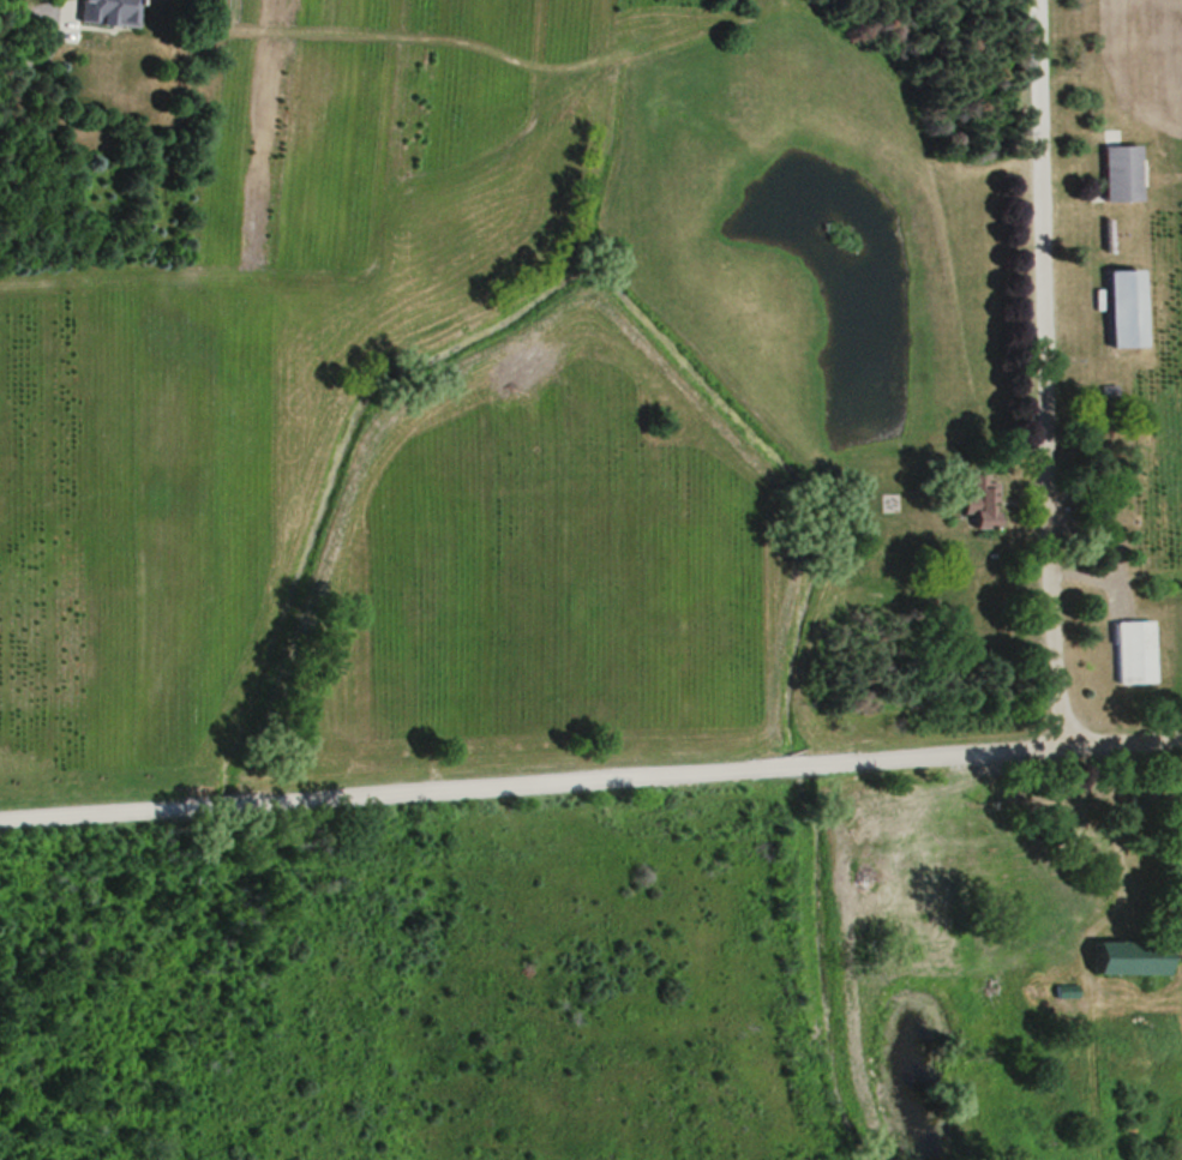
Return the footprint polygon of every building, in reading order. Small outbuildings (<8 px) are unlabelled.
[(137,28),(138,0),(80,0),(79,25),(137,28)] [(1142,146),(1119,146),(1119,130),(1105,130),(1107,202),(1144,201),(1142,146)] [(1112,272),(1114,346),(1148,344),(1146,271),(1112,272)] [(967,530),(1003,530),(1003,507),(1009,507),(1009,482),(967,482),(967,530)] [(1118,621),(1119,683),(1157,682),(1156,620),(1118,621)] [(1171,974),(1171,941),(1100,941),(1100,974),(1171,974)]
